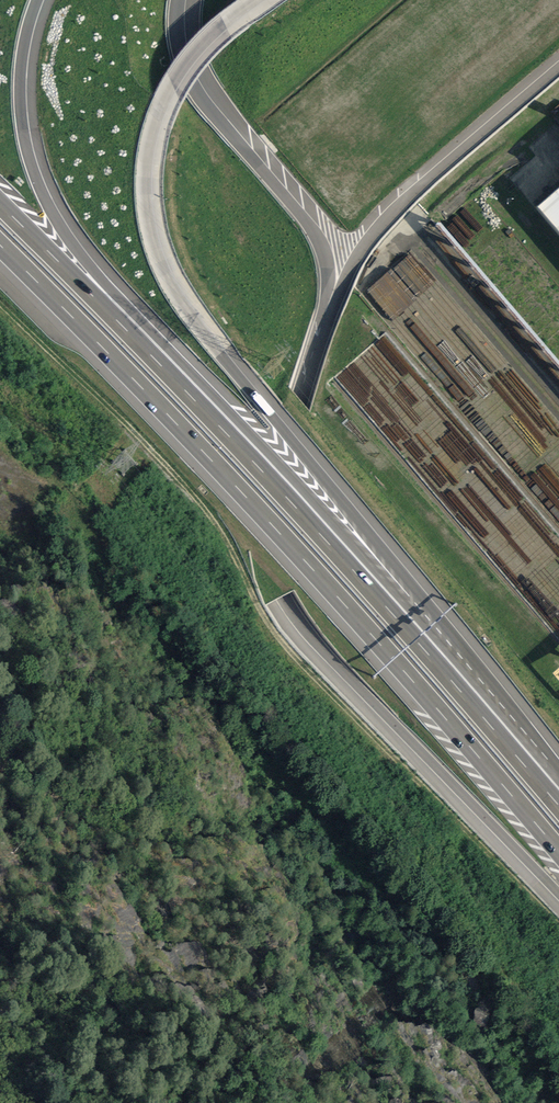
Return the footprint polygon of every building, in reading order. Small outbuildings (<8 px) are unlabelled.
[(558,11),(558,0),(550,0),(558,11)] [(370,92),(378,104),(390,97),(381,84),(370,92)] [(544,210),(558,226),(558,197),(544,210)]
